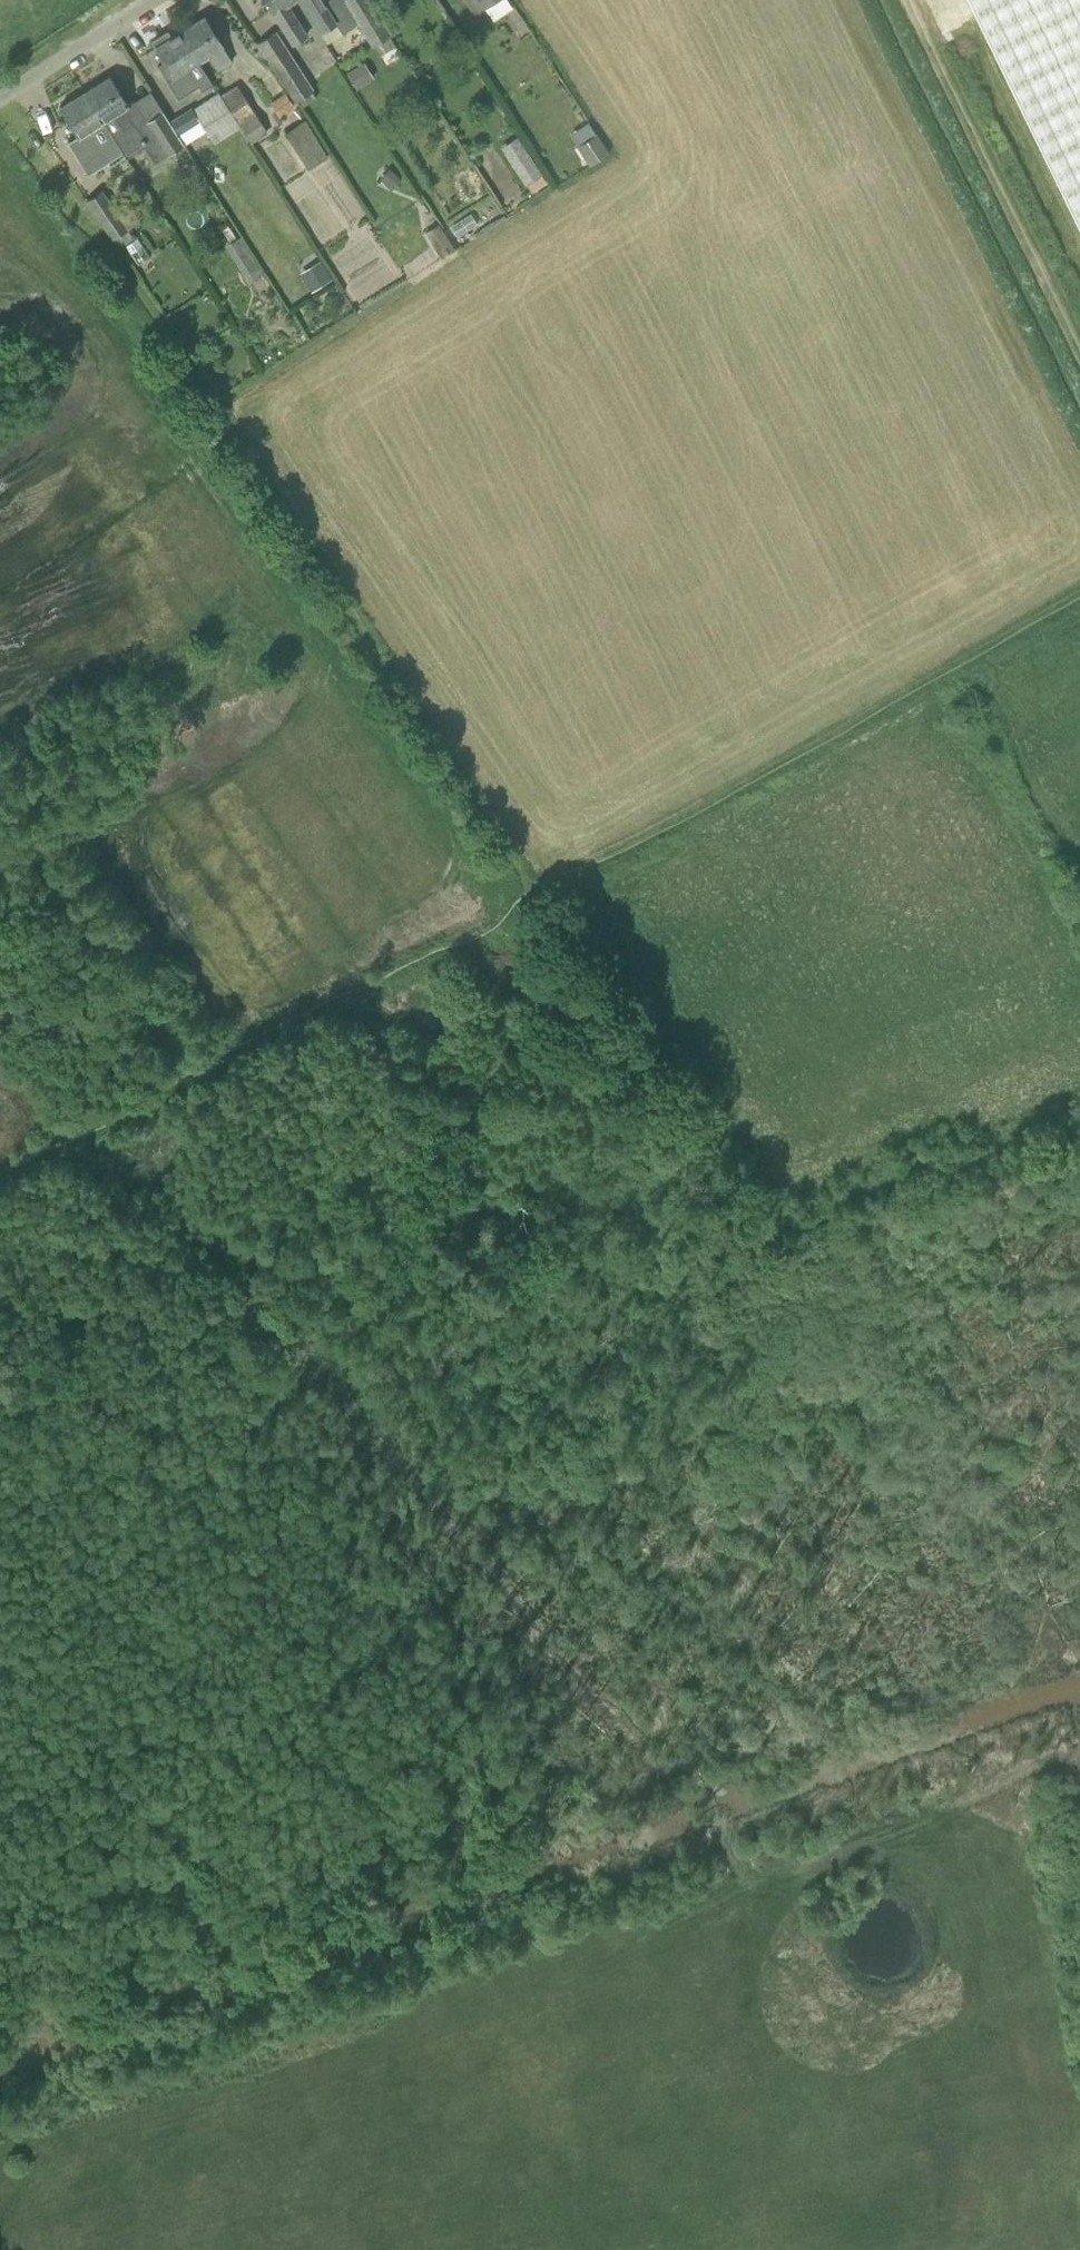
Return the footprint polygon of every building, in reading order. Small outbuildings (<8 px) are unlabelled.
[(273,15),(274,14),(293,44),(308,35),(289,5),(297,0),(264,0),(273,15)] [(319,34),(338,22),(330,9),(338,5),(335,0),(298,0),(319,34)] [(374,45),(391,36),(393,34),(372,0),(345,0),(373,46),(374,45)] [(1079,221),(1079,0),(972,0),(1079,221)] [(205,16),(180,32),(199,61),(208,55),(218,70),(232,61),(223,46),(224,46),(205,16)] [(153,41),(156,47),(155,48),(164,62),(158,66),(179,99),(199,86),(202,91),(213,84),(199,61),(180,32),(171,37),(168,32),(153,41)] [(259,44),(285,84),(295,100),(312,89),(276,33),(259,44)] [(357,88),(374,77),(364,61),(347,73),(357,88)] [(128,104),(110,76),(85,92),(113,136),(114,136),(125,154),(154,136),(146,122),(147,121),(134,101),(128,104)] [(238,84),(220,95),(241,127),(242,126),(253,143),(269,132),(238,84)] [(113,136),(85,92),(60,108),(78,136),(69,142),(89,174),(108,162),(110,166),(125,157),(127,159),(128,158),(125,154),(114,136),(113,136)] [(241,127),(220,95),(219,93),(193,109),(215,143),(241,127)] [(146,122),(154,136),(167,156),(185,145),(163,111),(147,121),(146,122)] [(309,168),(328,156),(305,120),(286,133),(309,168)] [(611,154),(599,135),(579,148),(591,167),(611,154)] [(527,187),(544,176),(528,151),(511,162),(527,187)] [(88,200),(103,222),(117,212),(102,190),(88,200)] [(425,233),(442,258),(455,249),(439,224),(425,233)] [(242,237),(232,242),(254,279),(264,273),(242,237)] [(311,290),(332,276),(320,258),(299,272),(311,290)]
